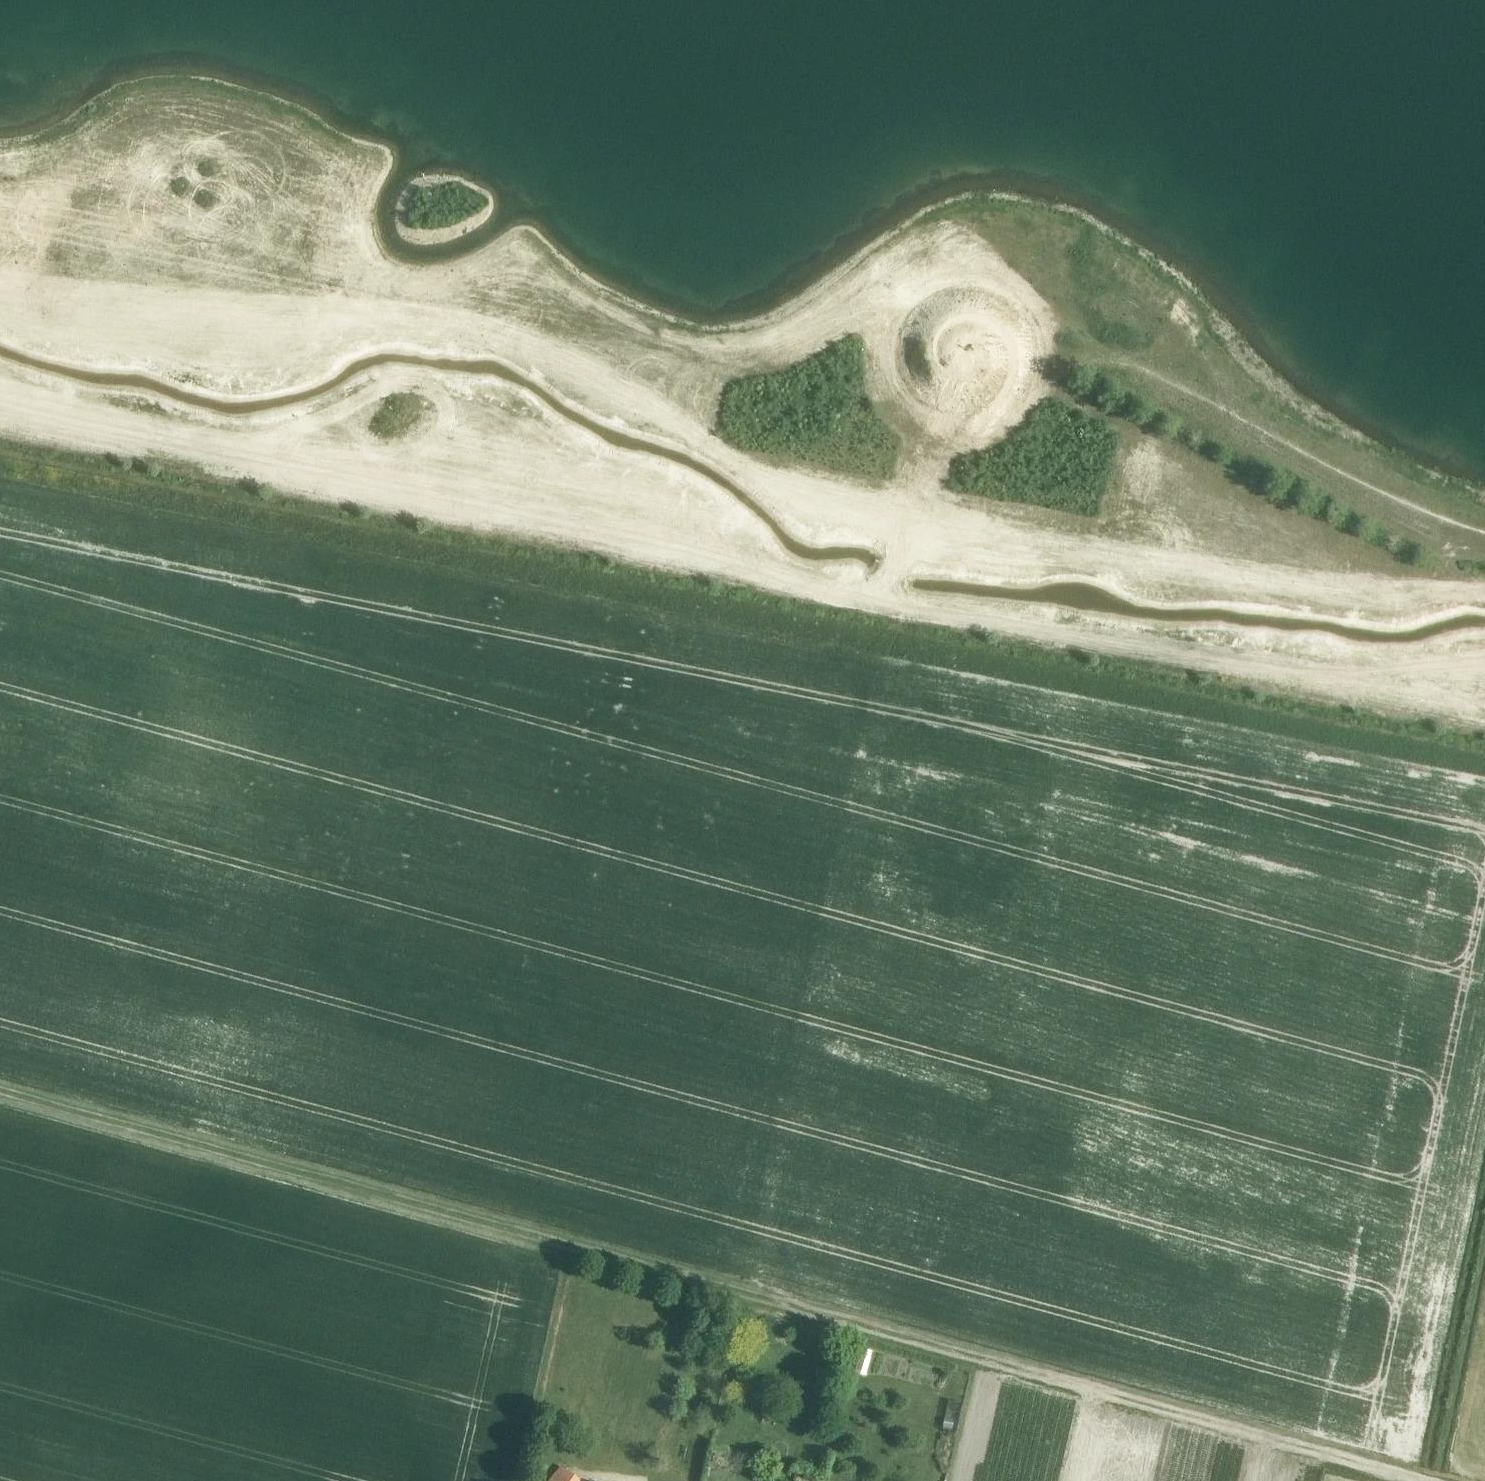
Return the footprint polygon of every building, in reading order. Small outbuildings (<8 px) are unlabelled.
[(560,1465),(548,1480),(580,1480),(560,1465)]
